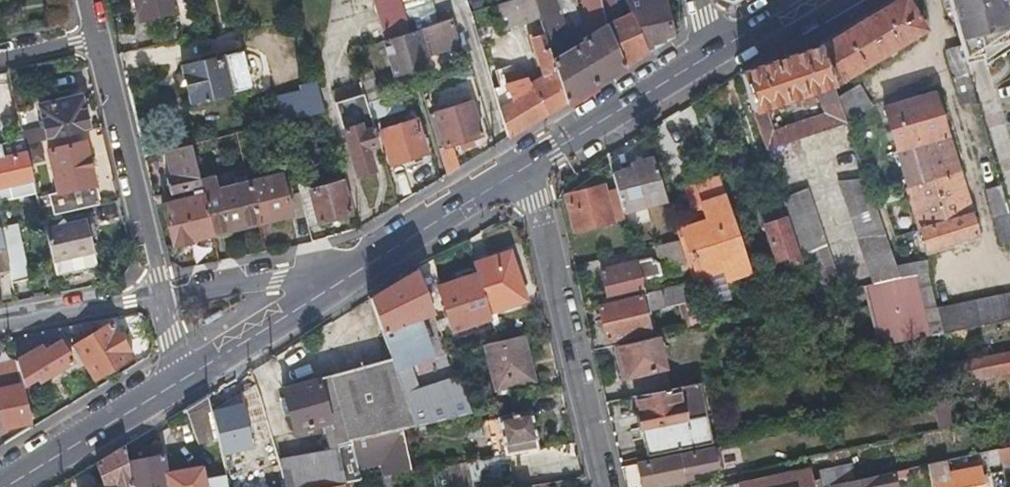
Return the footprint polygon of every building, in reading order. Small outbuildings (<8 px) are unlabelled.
[(152,16),(169,11),(167,0),(168,0),(131,0),(136,20),(152,16)] [(413,32),(440,24),(433,0),(405,0),(413,32)] [(544,16),(539,0),(513,0),(499,4),(505,26),(544,16)] [(549,32),(570,100),(582,92),(601,81),(626,66),(612,23),(604,0),(588,0),(599,34),(590,37),(591,40),(572,48),(558,0),(539,0),(544,16),(549,32)] [(620,19),(613,0),(604,0),(612,23),(620,19)] [(633,13),(650,50),(655,46),(662,41),(673,33),(673,32),(658,0),(627,0),(633,13)] [(822,47),(836,84),(924,30),(906,0),(899,0),(822,47)] [(893,0),(868,0),(830,23),(837,33),(893,0)] [(969,64),(986,58),(988,62),(1009,48),(1009,18),(1006,0),(951,0),(964,47),(969,64)] [(620,19),(612,23),(626,66),(639,58),(650,50),(633,13),(620,19)] [(452,20),(440,24),(413,32),(385,41),(395,74),(431,63),(426,45),(447,38),(446,35),(456,31),(452,20)] [(479,32),(483,31),(488,30),(486,24),(477,26),(479,32)] [(570,100),(549,32),(536,36),(539,49),(543,51),(544,60),(546,74),(534,83),(527,78),(494,89),(507,139),(544,116),(570,100)] [(741,75),(767,151),(849,121),(840,97),(836,84),(822,47),(821,47),(741,75)] [(980,101),(969,64),(964,47),(955,50),(946,52),(961,106),(980,101)] [(241,52),(219,57),(223,74),(236,71),(242,96),(251,95),(241,52)] [(223,74),(219,57),(213,58),(180,64),(190,108),(242,96),(236,71),(223,74)] [(863,83),(840,97),(849,121),(875,105),(863,83)] [(313,84),(307,86),(301,87),(302,92),(276,98),(282,124),(323,114),(313,84)] [(375,132),(370,115),(366,103),(363,92),(362,88),(328,99),(353,177),(371,171),(365,151),(379,147),(375,132)] [(375,88),(363,92),(366,103),(378,100),(375,88)] [(887,102),(908,173),(928,244),(978,230),(937,89),(887,102)] [(23,140),(24,147),(87,132),(79,97),(37,107),(43,129),(21,134),(23,140)] [(390,109),(386,97),(378,100),(366,103),(370,115),(390,109)] [(452,146),(466,141),(481,136),(471,104),(435,114),(445,147),(439,149),(447,176),(459,169),(452,146)] [(429,117),(439,149),(445,147),(435,114),(429,117)] [(7,129),(20,126),(18,117),(5,120),(7,129)] [(415,120),(375,132),(379,147),(385,167),(425,154),(415,120)] [(32,180),(24,147),(23,140),(0,146),(0,187),(32,180)] [(45,151),(47,157),(49,163),(44,165),(47,178),(52,176),(60,216),(99,206),(85,142),(45,151)] [(206,151),(204,142),(189,145),(191,154),(206,151)] [(162,178),(165,193),(198,185),(191,154),(189,145),(176,148),(163,151),(169,176),(162,178)] [(654,163),(642,167),(630,170),(631,173),(611,179),(615,194),(622,217),(668,205),(654,163)] [(875,282),(903,275),(898,261),(868,174),(841,181),(875,282)] [(365,201),(382,199),(379,175),(362,177),(365,201)] [(279,177),(246,185),(256,227),(288,220),(279,177)] [(256,227),(246,185),(245,178),(232,181),(234,187),(216,191),(214,181),(198,185),(199,189),(209,238),(256,227)] [(338,178),(333,180),(328,181),(330,185),(309,191),(306,181),(294,184),(304,225),(347,212),(338,178)] [(695,284),(697,290),(707,286),(705,280),(728,271),(732,281),(756,271),(721,179),(688,192),(695,211),(704,207),(710,223),(686,232),(685,229),(677,232),(678,234),(682,245),(692,273),(695,284)] [(996,190),(987,193),(1002,244),(1009,242),(1009,205),(1005,187),(996,190)] [(817,295),(830,292),(844,289),(808,188),(782,195),(802,251),(807,267),(817,295)] [(209,239),(209,238),(199,189),(165,198),(166,203),(162,204),(172,251),(192,246),(191,242),(209,239)] [(565,202),(570,219),(575,237),(623,223),(622,217),(615,194),(604,197),(602,191),(565,202)] [(765,215),(768,224),(787,217),(784,208),(765,215)] [(768,224),(774,241),(780,259),(792,254),(799,252),(787,217),(768,224)] [(50,261),(92,252),(85,221),(43,230),(50,261)] [(0,230),(0,234),(7,266),(11,281),(27,277),(16,226),(0,230)] [(658,239),(661,249),(682,245),(678,234),(658,239)] [(680,276),(692,273),(682,245),(661,249),(655,250),(658,263),(669,261),(674,278),(680,276)] [(798,270),(807,267),(802,251),(799,252),(792,254),(798,270)] [(94,263),(92,252),(50,261),(52,274),(94,263)] [(472,264),(475,274),(486,311),(522,300),(508,254),(472,264)] [(898,261),(903,275),(917,271),(930,269),(927,254),(898,261)] [(599,273),(605,305),(646,295),(641,280),(653,277),(658,276),(656,266),(647,262),(599,273)] [(370,298),(390,360),(411,427),(464,416),(444,352),(430,356),(416,317),(431,313),(417,269),(370,298)] [(903,275),(875,282),(869,283),(882,340),(931,330),(917,271),(903,275)] [(692,273),(680,276),(684,287),(695,284),(692,273)] [(486,311),(475,274),(436,286),(448,330),(489,319),(486,311)] [(658,293),(653,277),(641,280),(646,295),(658,293)] [(701,299),(697,290),(695,284),(684,287),(658,293),(646,295),(605,305),(596,307),(604,341),(651,331),(647,312),(701,299)] [(937,301),(942,327),(1009,313),(1009,286),(937,301)] [(85,331),(81,334),(77,337),(79,342),(69,349),(91,383),(130,357),(109,322),(88,335),(85,331)] [(616,343),(620,360),(624,377),(663,369),(655,334),(616,343)] [(481,346),(485,368),(489,390),(531,383),(521,337),(481,346)] [(32,345),(12,359),(13,362),(18,384),(33,374),(36,379),(65,359),(52,340),(35,351),(32,345)] [(974,364),(976,371),(1009,364),(1009,348),(972,356),(974,364)] [(335,450),(341,484),(344,483),(358,481),(355,463),(350,440),(400,429),(411,427),(390,360),(307,374),(285,379),(293,422),(317,418),(330,416),(332,424),(319,426),(324,452),(335,450)] [(0,366),(0,427),(27,420),(18,384),(13,362),(0,366)] [(699,382),(667,389),(635,396),(647,455),(711,441),(699,382)] [(210,394),(197,402),(184,409),(193,441),(207,437),(216,435),(210,394)] [(535,450),(532,432),(529,413),(494,419),(501,456),(535,450)] [(408,472),(400,429),(350,440),(355,463),(382,458),(385,476),(395,475),(408,472)] [(208,452),(218,452),(216,435),(207,437),(208,452)] [(996,452),(998,460),(1009,457),(1009,453),(1007,442),(994,445),(996,452)] [(641,485),(661,481),(681,476),(678,467),(714,459),(712,446),(637,463),(637,465),(641,484),(641,485)] [(125,461),(124,452),(124,447),(100,461),(102,485),(112,482),(113,486),(127,486),(125,461)] [(277,486),(323,486),(341,484),(335,450),(324,452),(301,456),(273,461),(277,486)] [(127,486),(223,486),(222,478),(200,481),(199,468),(161,473),(159,456),(125,461),(127,486)] [(471,486),(498,486),(493,457),(466,462),(471,486)] [(825,483),(853,477),(849,460),(815,468),(816,473),(811,474),(809,462),(716,482),(717,486),(806,486),(825,483)] [(976,468),(974,460),(955,464),(956,472),(927,478),(929,486),(980,486),(979,482),(976,468)] [(636,485),(641,484),(637,465),(632,466),(636,485)] [(983,467),(976,468),(979,482),(986,480),(983,467)] [(825,483),(826,486),(887,486),(892,486),(888,469),(853,477),(825,483)] [(395,475),(385,476),(379,477),(381,486),(387,486),(398,485),(395,475)]
